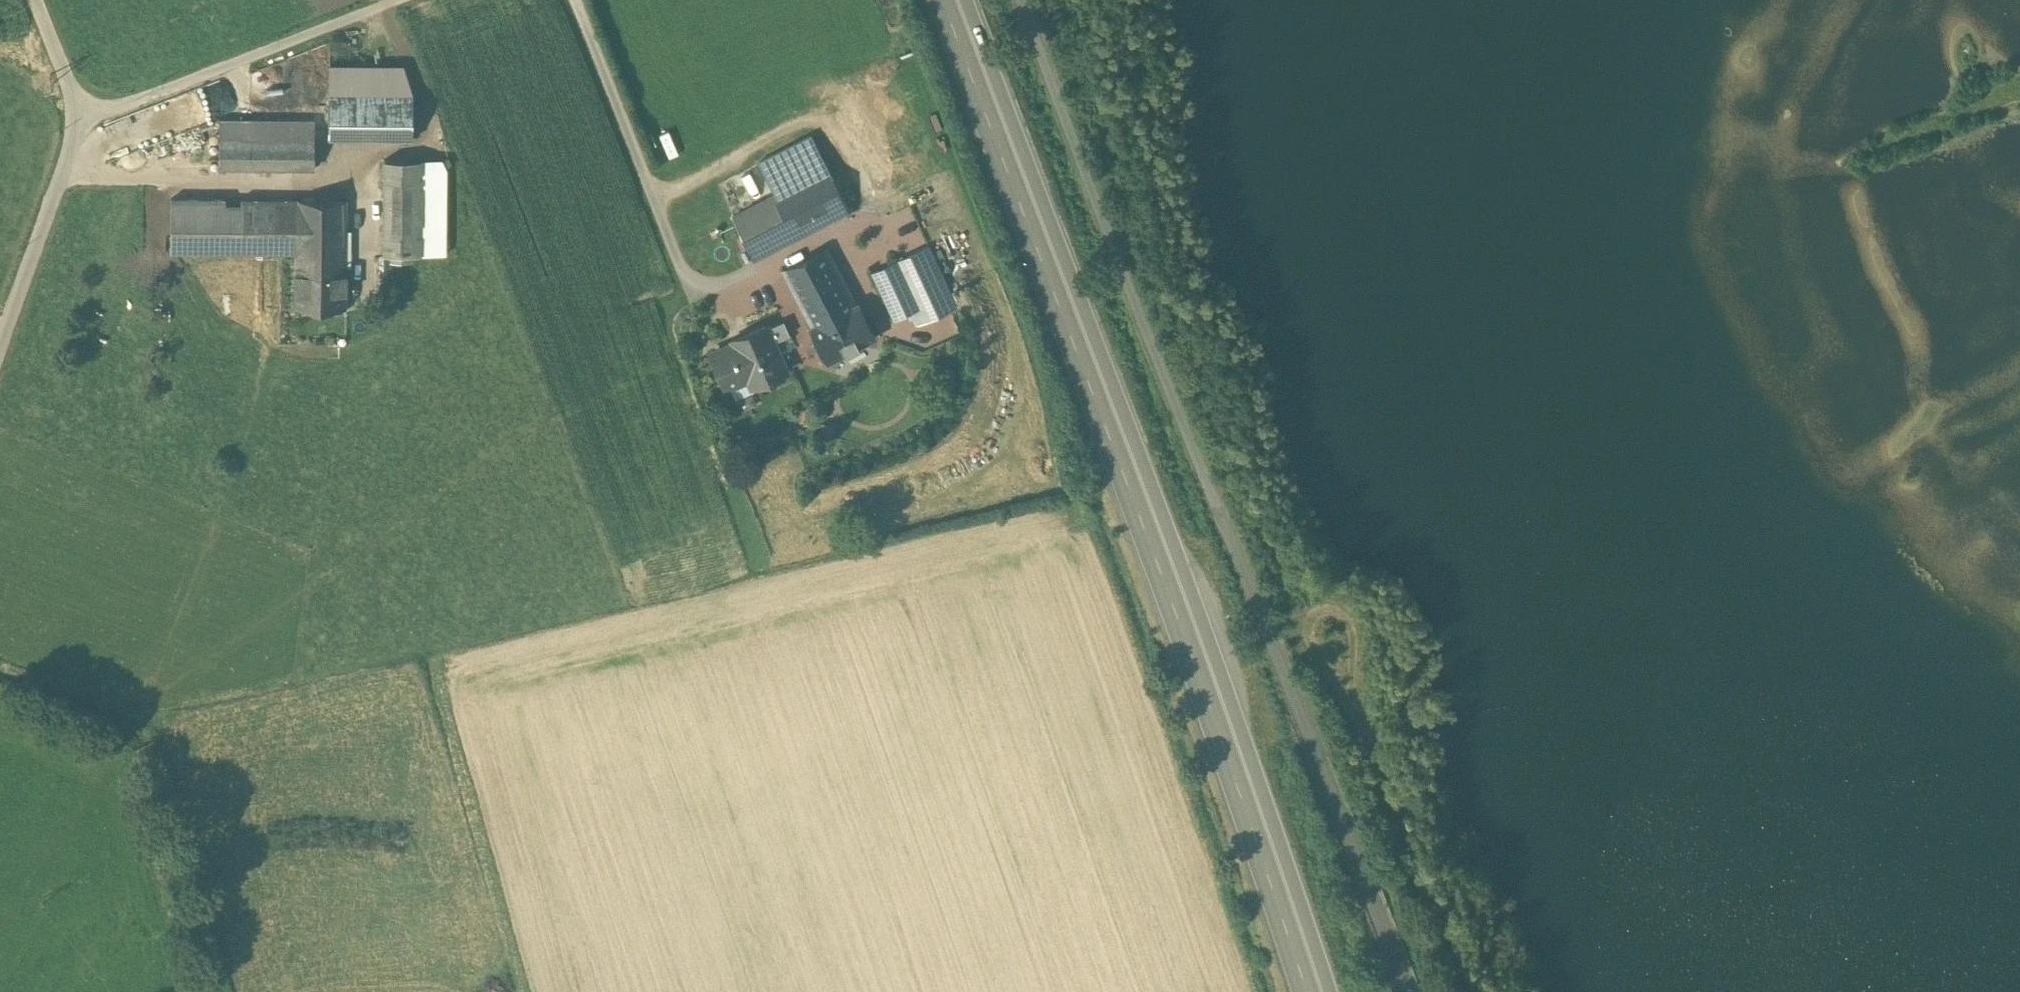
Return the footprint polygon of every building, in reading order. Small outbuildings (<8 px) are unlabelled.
[(403,66),(329,65),(328,138),(412,139),(412,95),(403,66)] [(314,120),(219,119),(219,167),(314,167),(314,120)] [(833,182),(810,137),(759,163),(776,194),(733,217),(739,230),(833,182)] [(419,160),(384,159),(384,254),(418,254),(419,160)] [(442,160),(419,160),(418,254),(446,255),(446,169),(442,160)] [(833,182),(739,230),(753,258),(847,210),(833,182)] [(240,205),(225,204),(225,198),(171,197),(171,252),(240,252),(240,205)] [(296,198),(240,198),(240,205),(240,252),(295,253),(296,199),(296,198)] [(346,199),(296,199),(295,253),(345,253),(346,199)] [(928,248),(896,262),(918,308),(910,312),(915,325),(955,307),(928,248)] [(825,251),(786,271),(803,305),(815,327),(854,306),(825,251)] [(345,253),(295,253),(295,307),(345,307),(345,253)] [(896,261),(872,272),(894,319),(910,312),(918,308),(896,262),(896,261)] [(815,327),(812,329),(828,360),(873,336),(857,305),(815,327)] [(751,337),(711,354),(725,386),(748,375),(753,387),(785,372),(772,342),(789,335),(783,320),(766,328),(764,325),(748,331),(751,337)]
